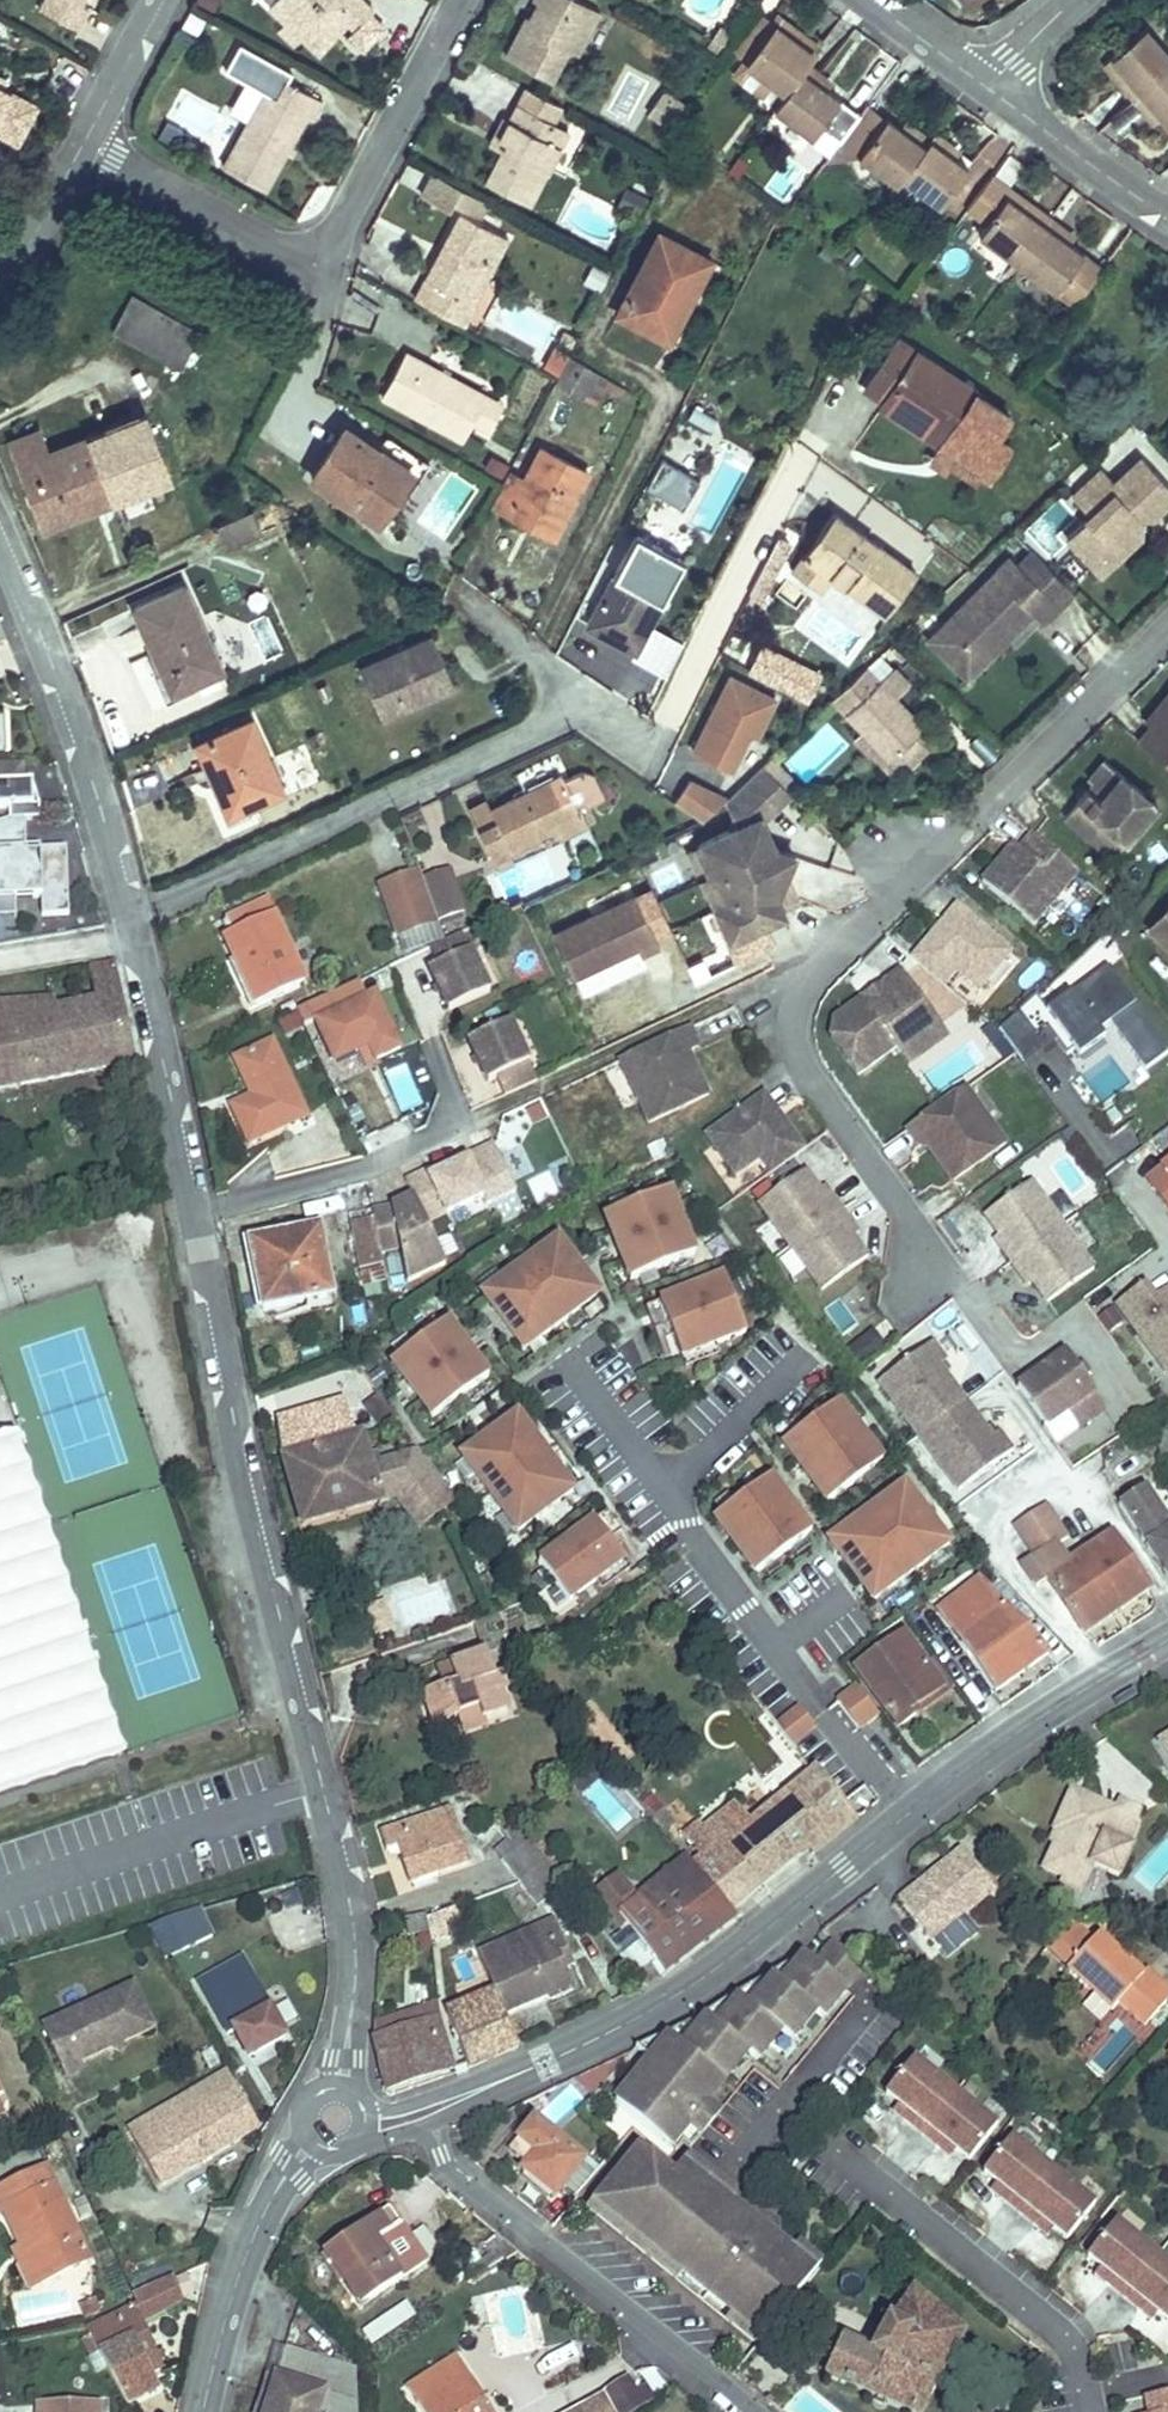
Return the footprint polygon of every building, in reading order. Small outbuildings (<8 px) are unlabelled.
[(41,8),(76,27),(88,5),(81,1),(82,0),(46,0),(41,8)] [(303,44),(314,55),(349,21),(355,26),(368,13),(355,0),(275,0),(267,8),(285,26),(288,29),(295,28),(300,34),(300,41),(303,44)] [(526,27),(521,25),(506,54),(550,78),(567,46),(576,51),(599,9),(583,0),(538,0),(540,1),(531,17),(526,27)] [(749,65),(777,26),(754,10),(727,49),(749,65)] [(526,27),(531,17),(527,14),(521,25),(526,27)] [(782,20),(777,26),(796,40),(801,33),(782,20)] [(295,28),(288,29),(285,26),(278,32),(296,50),(303,44),(300,41),(300,34),(295,28)] [(749,65),(787,93),(808,63),(820,47),(801,33),(796,40),(777,26),(749,65)] [(1134,101),(1167,71),(1167,54),(1146,29),(1111,58),(1127,76),(1119,83),(1134,101)] [(827,77),(808,63),(787,93),(778,105),(774,110),(812,137),(840,100),(821,86),(827,77)] [(740,77),(778,105),(787,93),(749,65),(740,77)] [(1134,101),(1151,120),(1158,113),(1167,125),(1167,71),(1134,101)] [(255,93),(262,97),(222,170),(264,192),(304,118),(311,122),(321,104),(265,74),(255,93)] [(37,104),(1,84),(0,83),(0,131),(4,133),(11,120),(24,127),(37,104)] [(666,87),(660,95),(685,112),(691,104),(666,87)] [(553,120),(561,105),(530,88),(522,103),(553,120)] [(660,95),(649,113),(674,129),(685,112),(660,95)] [(532,204),(572,130),(553,120),(522,103),(513,119),(520,123),(510,142),(489,180),(532,204)] [(520,123),(513,119),(506,116),(496,134),(510,142),(520,123)] [(860,157),(897,184),(903,177),(931,139),(911,124),(905,132),(888,119),(860,157)] [(4,133),(17,140),(24,127),(11,120),(4,133)] [(955,147),(935,132),(931,139),(903,177),(907,180),(939,203),(941,205),(968,168),(949,154),(955,147)] [(435,172),(423,194),(450,209),(454,202),(479,216),(487,200),(435,172)] [(1031,203),(992,175),(988,180),(1009,195),(1007,197),(1026,211),(1031,203)] [(1015,266),(1050,217),(1031,203),(1026,211),(1007,197),(1009,195),(988,180),(966,210),(986,224),(976,238),(1015,266)] [(986,224),(966,210),(953,228),(973,242),(976,238),(986,224)] [(461,294),(475,301),(509,238),(460,211),(442,245),(449,249),(443,260),(436,256),(414,297),(449,316),(461,294)] [(1070,232),(1050,217),(1015,266),(1073,309),(1104,267),(1065,239),(1070,232)] [(619,315),(671,342),(684,317),(674,312),(679,302),(684,305),(708,259),(661,235),(619,315)] [(449,249),(442,245),(436,256),(443,260),(449,249)] [(684,317),(712,261),(708,259),(684,305),(679,302),(674,312),(684,317)] [(461,294),(449,316),(463,324),(475,301),(461,294)] [(201,333),(131,295),(112,330),(182,368),(201,333)] [(888,404),(890,401),(948,437),(978,392),(899,342),(867,391),(888,404)] [(464,439),(471,427),(489,394),(407,349),(382,394),(464,439)] [(544,366),(559,375),(568,359),(552,351),(544,366)] [(569,357),(568,359),(559,375),(555,384),(570,392),(584,365),(569,357)] [(602,387),(606,378),(584,365),(570,392),(593,404),(602,387)] [(621,396),(625,389),(606,378),(602,387),(621,396)] [(486,435),(504,403),(489,394),(471,427),(486,435)] [(923,435),(941,447),(948,437),(890,401),(888,404),(884,411),(890,414),(923,435)] [(49,452),(40,430),(10,442),(43,528),(170,479),(145,415),(49,452)] [(394,510),(426,462),(381,432),(372,446),(341,425),(307,475),(374,520),(385,504),(394,510)] [(540,448),(523,482),(507,474),(503,482),(491,504),(526,522),(529,516),(557,530),(586,472),(540,448)] [(1069,537),(1084,553),(1093,545),(1112,566),(1143,537),(1139,532),(1132,525),(1139,518),(1146,525),(1167,505),(1167,484),(1144,458),(1116,484),(1104,470),(1075,497),(1092,515),(1069,537)] [(700,481),(663,460),(647,488),(684,509),(700,481)] [(261,531),(251,510),(219,525),(229,546),(261,531)] [(839,569),(852,579),(848,585),(888,615),(917,575),(834,513),(794,568),(823,590),(834,575),(839,569)] [(526,522),(554,536),(557,530),(529,516),(526,522)] [(1139,518),(1132,525),(1139,532),(1146,525),(1139,518)] [(638,624),(648,631),(686,560),(638,535),(589,628),(609,638),(615,628),(630,637),(638,624)] [(1093,545),(1084,553),(1103,574),(1112,566),(1093,545)] [(1014,562),(947,631),(984,666),(1017,631),(1024,638),(1040,621),(1050,632),(1081,600),(1036,556),(1021,570),(1014,562)] [(839,569),(834,575),(848,585),(852,579),(839,569)] [(173,692),(223,670),(215,650),(187,587),(137,609),(173,692)] [(615,628),(609,638),(637,652),(648,631),(638,624),(630,637),(615,628)] [(947,631),(933,646),(976,687),(1024,638),(1017,631),(984,666),(947,631)] [(455,686),(432,635),(360,668),(383,718),(455,686)] [(215,650),(223,670),(241,662),(232,643),(215,650)] [(867,669),(834,701),(892,762),(900,755),(918,738),(926,730),(867,669)] [(731,677),(693,752),(731,771),(750,735),(757,739),(776,700),(731,677)] [(1137,738),(1167,764),(1167,690),(1150,712),(1155,716),(1149,723),(1143,731),(1137,738)] [(1144,720),(1149,723),(1155,716),(1150,712),(1144,720)] [(198,744),(209,768),(214,765),(234,813),(284,791),(253,721),(198,744)] [(958,749),(983,769),(1000,748),(975,728),(958,749)] [(924,744),(918,738),(900,755),(906,761),(924,744)] [(1089,786),(1064,815),(1090,837),(1104,821),(1126,840),(1157,803),(1105,758),(1090,776),(1094,780),(1099,784),(1093,790),(1089,786)] [(214,765),(209,768),(229,815),(234,813),(214,765)] [(791,794),(763,767),(727,801),(740,829),(699,848),(713,878),(719,875),(732,904),(718,910),(732,941),(777,920),(775,915),(801,903),(788,874),(795,857),(778,851),(770,835),(764,837),(761,830),(766,827),(764,822),(791,794)] [(0,768),(0,813),(10,812),(10,824),(25,824),(40,823),(40,809),(31,785),(22,785),(21,768),(0,768)] [(583,805),(603,795),(592,771),(572,780),(583,805)] [(685,776),(674,806),(710,820),(721,790),(685,776)] [(494,860),(510,853),(549,833),(546,826),(578,811),(562,777),(493,810),(490,811),(496,822),(480,830),(494,860)] [(1094,780),(1089,786),(1093,790),(1099,784),(1094,780)] [(488,801),(471,810),(480,830),(496,822),(490,811),(493,810),(488,801)] [(590,826),(582,809),(578,811),(546,826),(549,833),(556,830),(561,840),(590,826)] [(1104,821),(1090,837),(1112,856),(1126,840),(1104,821)] [(0,827),(0,903),(16,902),(42,901),(42,919),(69,918),(67,852),(40,853),(40,858),(27,859),(25,824),(10,824),(9,824),(0,827)] [(770,835),(766,827),(761,830),(764,837),(770,835)] [(1008,852),(982,883),(1032,925),(1076,872),(1030,834),(1019,848),(1012,856),(1008,852)] [(1014,844),(1008,852),(1012,856),(1019,848),(1014,844)] [(713,878),(699,848),(691,852),(704,882),(713,878)] [(499,869),(514,862),(510,853),(494,860),(499,869)] [(442,879),(437,864),(428,867),(433,882),(442,879)] [(704,882),(718,910),(732,904),(719,875),(713,878),(704,882)] [(638,896),(557,934),(577,977),(615,960),(640,948),(643,956),(662,948),(638,896)] [(17,920),(16,902),(0,903),(0,921),(17,920)] [(394,905),(384,910),(398,945),(412,939),(402,914),(409,912),(405,902),(394,905)] [(252,997),(264,992),(268,1001),(305,984),(269,904),(228,923),(235,939),(228,943),(252,997)] [(1149,925),(1161,937),(1167,930),(1167,906),(1149,925)] [(943,932),(917,962),(948,990),(949,989),(960,976),(983,995),(1016,957),(962,910),(948,926),(953,929),(947,936),(943,932)] [(948,926),(943,932),(947,936),(953,929),(948,926)] [(489,996),(462,936),(430,950),(439,970),(431,974),(450,1014),(489,996)] [(643,956),(640,948),(615,960),(618,968),(643,956)] [(1167,1053),(1167,1046),(1109,966),(1045,1012),(1079,1058),(1116,1032),(1144,1070),(1167,1053)] [(124,1006),(116,969),(91,973),(98,1010),(124,1006)] [(938,1027),(905,974),(886,986),(891,993),(869,1007),(864,999),(834,1018),(829,1033),(853,1073),(893,1048),(896,1053),(938,1027)] [(886,986),(864,999),(869,1007),(891,993),(886,986)] [(252,997),(257,1007),(268,1001),(264,992),(252,997)] [(373,996),(313,1024),(332,1064),(368,1047),(374,1062),(398,1051),(373,996)] [(90,1004),(53,1011),(51,1003),(22,1005),(37,1083),(136,1063),(124,1006),(98,1010),(92,1012),(90,1004)] [(1002,1024),(1023,1060),(1058,1040),(1037,1004),(1002,1024)] [(22,1005),(0,1006),(0,1051),(7,1088),(37,1083),(22,1005)] [(981,1036),(1006,1058),(1016,1047),(991,1025),(981,1036)] [(538,1084),(510,1027),(469,1045),(489,1086),(497,1082),(505,1099),(538,1084)] [(947,1041),(938,1027),(896,1053),(905,1067),(947,1041)] [(691,1030),(621,1064),(651,1126),(710,1098),(693,1061),(687,1064),(684,1056),(689,1054),(700,1049),(691,1030)] [(304,1120),(270,1045),(230,1064),(247,1101),(227,1110),(245,1148),(304,1120)] [(689,1054),(684,1056),(687,1064),(693,1061),(689,1054)] [(953,1183),(1006,1144),(966,1090),(907,1132),(920,1148),(929,1141),(934,1148),(929,1151),(953,1183)] [(777,1114),(765,1097),(707,1139),(736,1180),(760,1163),(770,1177),(804,1152),(782,1120),(777,1124),(772,1117),(777,1114)] [(777,1114),(772,1117),(777,1124),(782,1120),(777,1114)] [(284,1141),(284,1169),(307,1169),(307,1141),(284,1141)] [(428,1226),(485,1199),(489,1207),(518,1193),(497,1150),(432,1181),(429,1175),(408,1185),(416,1201),(395,1211),(374,1215),(375,1220),(382,1256),(402,1252),(409,1286),(448,1268),(428,1226)] [(1147,1180),(1167,1207),(1167,1164),(1147,1180)] [(762,1212),(794,1255),(844,1217),(833,1202),(828,1205),(823,1198),(808,1178),(762,1212)] [(1065,1227),(1035,1183),(988,1216),(1003,1237),(1008,1244),(1003,1247),(1014,1263),(1065,1227)] [(697,1255),(672,1192),(607,1217),(632,1281),(697,1255)] [(833,1202),(828,1195),(823,1198),(828,1205),(833,1202)] [(794,1255),(826,1297),(871,1264),(856,1243),(851,1236),(856,1233),(844,1217),(794,1255)] [(362,1272),(384,1267),(382,1256),(375,1220),(352,1225),(362,1272)] [(1096,1270),(1065,1227),(1014,1263),(1025,1279),(1030,1275),(1035,1283),(1050,1303),(1096,1270)] [(306,1304),(335,1298),(321,1231),(249,1245),(264,1313),(306,1304)] [(861,1240),(856,1233),(851,1236),(856,1243),(861,1240)] [(998,1240),(1003,1247),(1008,1244),(1003,1237),(998,1240)] [(601,1296),(561,1241),(485,1296),(525,1352),(601,1296)] [(365,1290),(388,1285),(384,1267),(362,1272),(365,1290)] [(1025,1279),(1030,1286),(1035,1283),(1030,1275),(1025,1279)] [(748,1333),(726,1279),(661,1304),(683,1359),(748,1333)] [(1118,1307),(1167,1376),(1167,1294),(1157,1302),(1146,1287),(1118,1307)] [(338,1313),(335,1298),(306,1304),(309,1319),(338,1313)] [(490,1377),(449,1322),(393,1363),(433,1418),(490,1377)] [(946,1330),(893,1371),(975,1478),(1028,1437),(1014,1419),(1007,1425),(1001,1417),(958,1361),(953,1355),(960,1349),(946,1330)] [(966,1356),(960,1349),(953,1355),(958,1361),(966,1356)] [(1091,1394),(1094,1392),(1066,1353),(1017,1388),(1045,1427),(1064,1412),(1077,1430),(1103,1411),(1091,1394)] [(400,1456),(415,1445),(381,1395),(365,1407),(400,1456)] [(884,1464),(839,1403),(783,1444),(827,1504),(884,1464)] [(305,1523),(382,1501),(364,1438),(356,1440),(346,1404),(282,1421),(287,1461),(305,1523)] [(1001,1417),(1007,1425),(1014,1419),(1008,1412),(1001,1417)] [(575,1492),(519,1416),(463,1457),(519,1533),(575,1492)] [(1156,1438),(1165,1463),(1167,1460),(1167,1431),(1167,1430),(1156,1438)] [(812,1535),(770,1478),(714,1519),(756,1575),(812,1535)] [(952,1546),(908,1485),(832,1541),(876,1601),(952,1546)] [(1146,1488),(1119,1507),(1167,1578),(1167,1521),(1146,1488)] [(1146,1488),(1167,1521),(1167,1491),(1146,1488)] [(1036,1561),(1023,1572),(1039,1589),(1049,1582),(1086,1635),(1151,1591),(1113,1537),(1068,1567),(1058,1550),(1069,1542),(1045,1509),(1015,1532),(1036,1561)] [(626,1561),(597,1521),(541,1562),(571,1602),(626,1561)] [(118,1766),(49,1530),(0,1544),(0,1800),(118,1766)] [(445,1581),(456,1613),(474,1607),(463,1575),(445,1581)] [(979,1583),(939,1612),(995,1691),(1046,1655),(979,1583)] [(395,1632),(385,1602),(370,1607),(380,1637),(395,1632)] [(883,1650),(858,1668),(900,1728),(918,1715),(913,1709),(943,1689),(929,1669),(904,1636),(883,1650)] [(449,1684),(424,1693),(435,1724),(480,1708),(484,1719),(507,1711),(500,1691),(506,1689),(501,1675),(495,1677),(486,1651),(452,1663),(460,1685),(451,1689),(449,1684)] [(918,1715),(953,1690),(935,1664),(929,1669),(943,1689),(913,1709),(918,1715)] [(880,1718),(860,1691),(840,1706),(861,1733),(880,1718)] [(801,1708),(778,1726),(792,1744),(815,1726),(801,1708)] [(1156,1742),(1167,1762),(1167,1734),(1156,1742)] [(683,1836),(703,1858),(695,1865),(732,1909),(809,1846),(815,1854),(854,1823),(813,1771),(749,1820),(718,1845),(705,1829),(698,1822),(683,1836)] [(1060,1834),(1043,1871),(1083,1890),(1094,1868),(1116,1878),(1128,1852),(1123,1849),(1141,1812),(1120,1803),(1115,1812),(1072,1792),(1053,1832),(1060,1834)] [(718,1845),(749,1820),(734,1803),(705,1829),(718,1845)] [(452,1808),(382,1832),(389,1853),(399,1849),(411,1883),(470,1862),(452,1808)] [(665,1810),(656,1818),(667,1831),(677,1823),(665,1810)] [(516,1824),(506,1832),(537,1871),(547,1863),(516,1824)] [(521,1884),(537,1871),(506,1832),(503,1834),(510,1842),(516,1850),(503,1861),(521,1884)] [(510,1842),(496,1853),(503,1861),(516,1850),(510,1842)] [(962,1854),(899,1905),(933,1947),(996,1895),(962,1854)] [(732,1909),(695,1865),(688,1856),(667,1873),(675,1884),(657,1899),(648,1884),(633,1865),(601,1889),(621,1917),(615,1922),(659,1979),(667,1975),(665,1973),(738,1917),(732,1909)] [(567,1886),(547,1863),(537,1871),(521,1884),(540,1908),(567,1886)] [(675,1884),(667,1873),(648,1884),(657,1899),(675,1884)] [(429,1919),(428,1914),(408,1918),(411,1933),(430,1930),(429,1919)] [(430,1930),(432,1937),(463,1933),(460,1915),(429,1919),(430,1930)] [(511,1981),(494,1988),(496,1994),(505,2016),(572,1988),(565,1970),(561,1961),(570,1957),(555,1922),(497,1947),(511,1981)] [(659,1979),(615,1922),(601,1932),(644,1987),(659,1979)] [(1048,1947),(1073,1968),(1092,1946),(1069,1925),(1048,1947)] [(1073,1968),(1068,1974),(1116,2015),(1121,2008),(1146,2029),(1167,2004),(1167,1992),(1147,1974),(1142,1979),(1134,1972),(1139,1967),(1118,1948),(1113,1953),(1098,1940),(1092,1946),(1073,1968)] [(511,1981),(497,1947),(480,1954),(494,1988),(511,1981)] [(859,1977),(828,1954),(816,1971),(845,1996),(859,1977)] [(207,1970),(200,1957),(183,1966),(191,1979),(207,1970)] [(565,1970),(574,1966),(570,1957),(561,1961),(565,1970)] [(770,1979),(780,1988),(803,1959),(801,1957),(796,1962),(786,1969),(770,1979)] [(651,2065),(656,2069),(640,2088),(635,2083),(615,2107),(653,2140),(674,2116),(664,2108),(680,2089),(701,2107),(745,2057),(754,2065),(778,2036),(790,2046),(814,2019),(821,2025),(845,1996),(816,1971),(803,1959),(780,1988),(770,1979),(751,2011),(736,1999),(716,2029),(703,2018),(683,2050),(667,2037),(650,2064),(651,2065)] [(213,1999),(209,2001),(229,2037),(236,2033),(250,2060),(286,2040),(242,1962),(204,1982),(213,1999)] [(736,1999),(751,2011),(770,1979),(736,1999)] [(213,1999),(204,1982),(200,1985),(209,2001),(213,1999)] [(156,2030),(136,1986),(44,2027),(67,2079),(86,2070),(83,2063),(112,2050),(116,2040),(125,2044),(156,2030)] [(447,2014),(469,2069),(519,2048),(505,2016),(496,1994),(447,2014)] [(703,2018),(716,2029),(736,1999),(703,2018)] [(387,2091),(454,2067),(439,2019),(438,2003),(377,2023),(376,2039),(387,2091)] [(667,2037),(683,2050),(703,2018),(692,2025),(667,2037)] [(650,2064),(667,2037),(639,2051),(637,2053),(650,2064)] [(125,2044),(116,2040),(112,2050),(122,2053),(125,2044)] [(651,2065),(635,2083),(640,2088),(656,2069),(651,2065)] [(996,2130),(911,2065),(884,2101),(897,2111),(907,2119),(902,2126),(939,2155),(945,2148),(955,2156),(968,2166),(996,2130)] [(260,2128),(230,2075),(154,2119),(184,2172),(260,2128)] [(711,2116),(701,2107),(680,2089),(664,2108),(674,2116),(653,2140),(663,2148),(669,2141),(681,2152),(711,2116)] [(902,2126),(907,2119),(897,2111),(891,2118),(902,2126)] [(184,2172),(154,2119),(131,2132),(160,2185),(184,2172)] [(535,2122),(510,2154),(528,2169),(524,2173),(556,2198),(585,2163),(535,2122)] [(1095,2207),(1010,2142),(983,2178),(996,2188),(1006,2196),(1001,2203),(1039,2232),(1044,2225),(1054,2233),(1068,2243),(1095,2207)] [(955,2156),(945,2148),(939,2155),(950,2163),(955,2156)] [(740,2316),(767,2338),(815,2278),(793,2260),(795,2257),(770,2237),(779,2226),(765,2215),(756,2225),(731,2205),(728,2208),(707,2190),(684,2171),(676,2180),(641,2152),(600,2202),(619,2217),(616,2221),(656,2253),(659,2250),(685,2272),(683,2275),(737,2319),(740,2316)] [(691,2163),(684,2171),(707,2190),(714,2181),(691,2163)] [(29,2247),(46,2284),(92,2262),(73,2221),(66,2205),(50,2169),(0,2192),(0,2214),(7,2210),(26,2249),(29,2247)] [(735,2199),(714,2181),(707,2190),(728,2208),(731,2205),(735,2199)] [(1001,2203),(1006,2196),(996,2188),(991,2195),(1001,2203)] [(81,2199),(66,2205),(73,2221),(88,2214),(81,2199)] [(611,2227),(616,2221),(619,2217),(600,2202),(592,2212),(611,2227)] [(324,2253),(362,2307),(433,2258),(425,2247),(420,2251),(390,2208),(324,2253)] [(611,2227),(651,2260),(656,2253),(616,2221),(611,2227)] [(1116,2224),(1089,2260),(1102,2270),(1112,2278),(1107,2285),(1144,2314),(1150,2307),(1160,2315),(1167,2321),(1167,2264),(1116,2224)] [(1054,2233),(1044,2225),(1039,2232),(1049,2240),(1054,2233)] [(34,2289),(46,2284),(29,2247),(26,2249),(17,2252),(34,2289)] [(793,2260),(815,2278),(823,2269),(801,2250),(795,2257),(793,2260)] [(1107,2285),(1112,2278),(1102,2270),(1096,2277),(1107,2285)] [(731,2326),(737,2319),(683,2275),(677,2282),(731,2326)] [(184,2301),(174,2279),(134,2296),(138,2304),(145,2318),(184,2301)] [(937,2382),(964,2335),(914,2294),(891,2322),(875,2356),(844,2341),(827,2378),(906,2411),(922,2411),(937,2382)] [(372,2345),(416,2314),(405,2299),(361,2329),(372,2345)] [(101,2314),(97,2304),(85,2309),(88,2319),(101,2314)] [(145,2318),(138,2304),(120,2313),(123,2320),(151,2375),(167,2368),(145,2318)] [(1160,2315),(1150,2307),(1144,2314),(1155,2322),(1160,2315)] [(731,2326),(759,2348),(767,2338),(740,2316),(737,2319),(731,2326)] [(91,2335),(108,2368),(127,2406),(159,2391),(151,2375),(123,2320),(91,2335)] [(99,2372),(108,2368),(91,2335),(82,2339),(99,2372)] [(286,2349),(266,2411),(320,2411),(357,2411),(356,2371),(286,2349)] [(456,2355),(407,2386),(424,2411),(494,2411),(456,2355)] [(607,2399),(615,2411),(636,2411),(653,2401),(645,2389),(636,2395),(629,2385),(607,2399)] [(1148,2399),(1151,2411),(1167,2411),(1167,2395),(1148,2399)] [(574,2411),(611,2411),(602,2396),(574,2411)] [(99,2402),(39,2403),(39,2411),(99,2411),(99,2402)]
